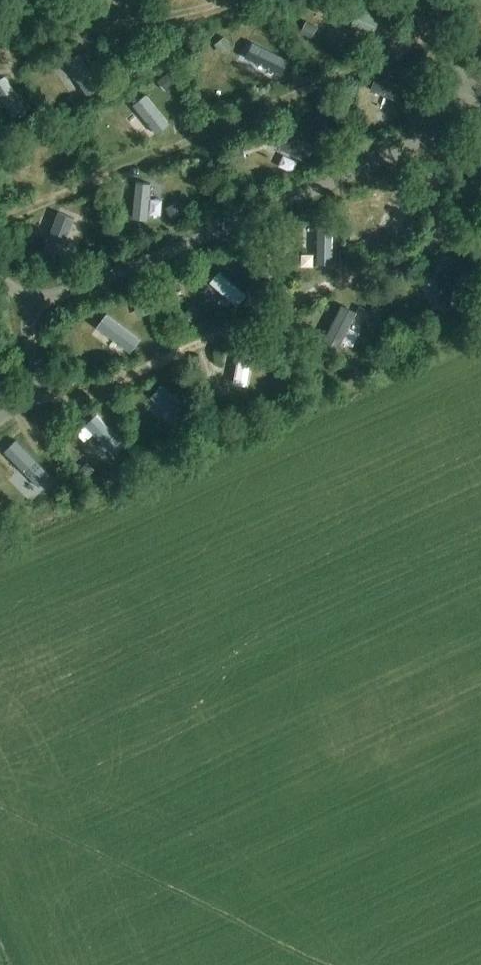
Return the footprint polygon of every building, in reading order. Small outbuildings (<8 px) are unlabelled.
[(320,24),(316,34),(342,42),(345,31),(320,24)] [(207,67),(250,84),(255,73),(211,55),(207,67)] [(336,99),(370,110),(376,93),(342,82),(336,99)] [(283,256),(284,272),(300,271),(299,241),(293,242),(292,228),(271,229),(272,256),(283,256)] [(188,278),(176,289),(201,314),(212,303),(188,278)] [(63,420),(49,435),(83,467),(96,452),(63,420)]
